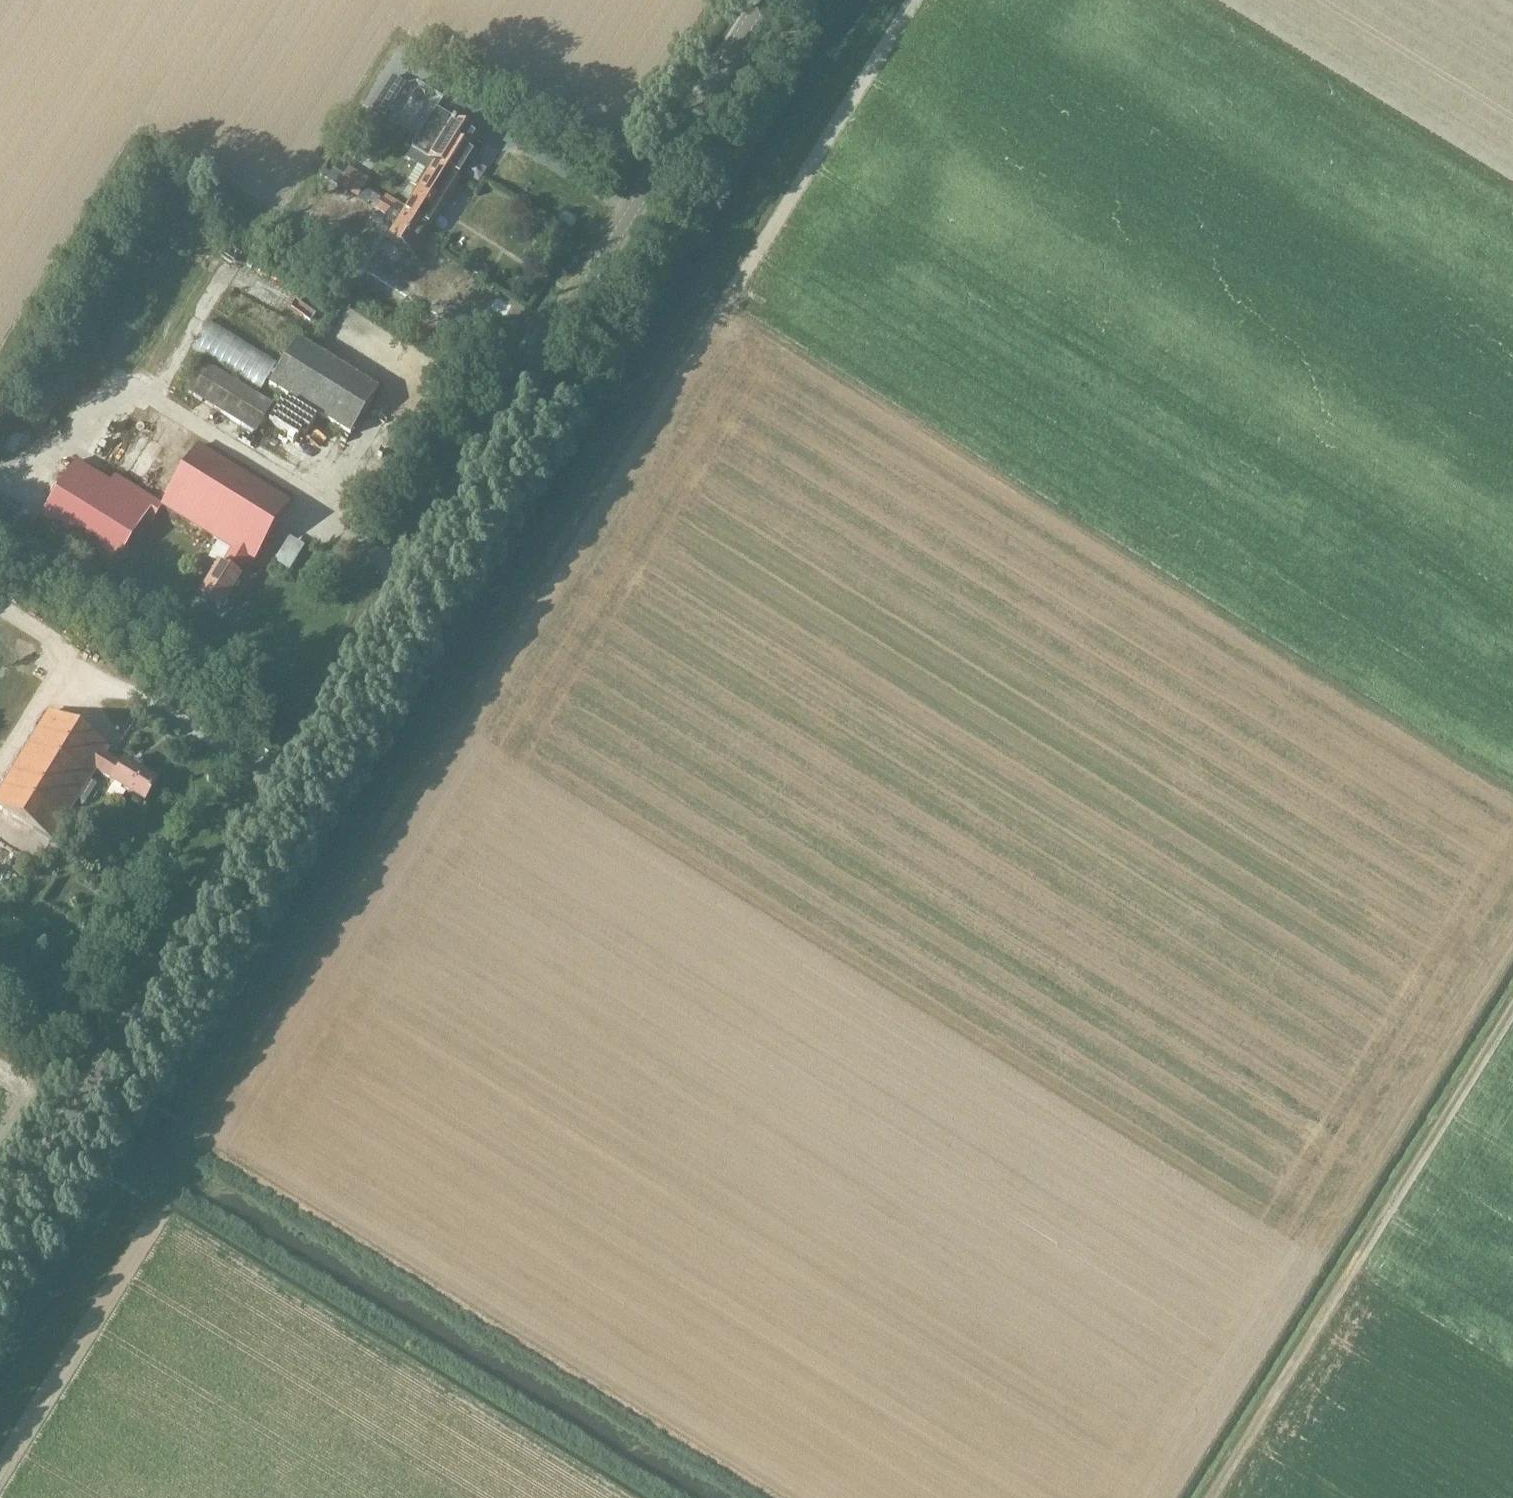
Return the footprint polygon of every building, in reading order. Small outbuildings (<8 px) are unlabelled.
[(409,94),(404,103),(426,113),(430,104),(409,94)] [(476,137),(458,126),(435,111),(410,150),(458,180),(474,155),(468,151),(476,137)] [(427,229),(458,180),(410,150),(405,159),(428,173),(406,208),(385,194),(382,199),(380,198),(427,229)] [(368,179),(348,167),(337,185),(366,202),(371,193),(363,188),(368,179)] [(427,229),(380,198),(374,208),(387,216),(384,220),(395,227),(388,238),(387,239),(412,254),(427,229)] [(210,299),(233,262),(221,255),(198,292),(210,299)] [(237,295),(262,314),(281,290),(256,271),(237,295)] [(259,394),(270,377),(200,334),(189,351),(259,394)] [(269,384),(349,435),(378,391),(298,339),(269,384)] [(202,362),(185,390),(255,432),(271,404),(202,362)] [(162,506),(165,509),(232,550),(221,567),(219,565),(198,598),(219,611),(240,578),(237,576),(247,559),(253,562),(290,502),(199,446),(162,506)] [(165,509),(162,506),(114,476),(110,483),(75,462),(39,520),(119,569),(149,520),(155,524),(165,509)] [(273,570),(289,576),(296,558),(280,552),(273,570)] [(157,782),(128,764),(126,767),(105,755),(108,750),(47,713),(0,791),(0,809),(53,841),(96,770),(116,783),(115,786),(144,804),(157,782)]
